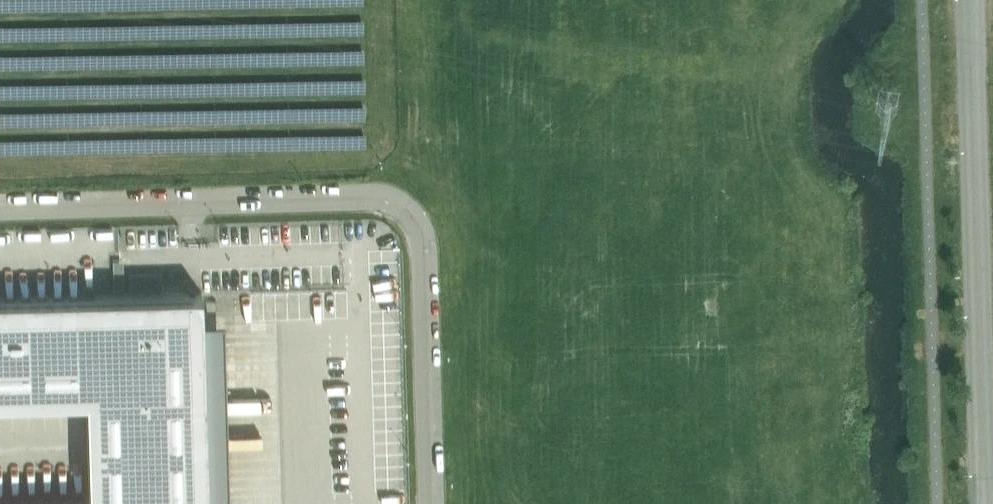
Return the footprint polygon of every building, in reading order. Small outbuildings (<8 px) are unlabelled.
[(207,487),(206,468),(206,450),(205,431),(205,412),(204,394),(204,375),(203,356),(203,338),(202,314),(201,293),(89,296),(73,296),(57,297),(40,297),(24,297),(8,298),(0,298),(0,400),(12,400),(28,399),(44,399),(60,398),(76,398),(86,397),(89,499),(79,499),(63,500),(47,500),(31,501),(15,501),(0,502),(0,503),(207,503),(207,487)] [(202,314),(207,503),(231,503),(227,314),(202,314)] [(263,386),(262,359),(231,360),(232,387),(263,386)]
